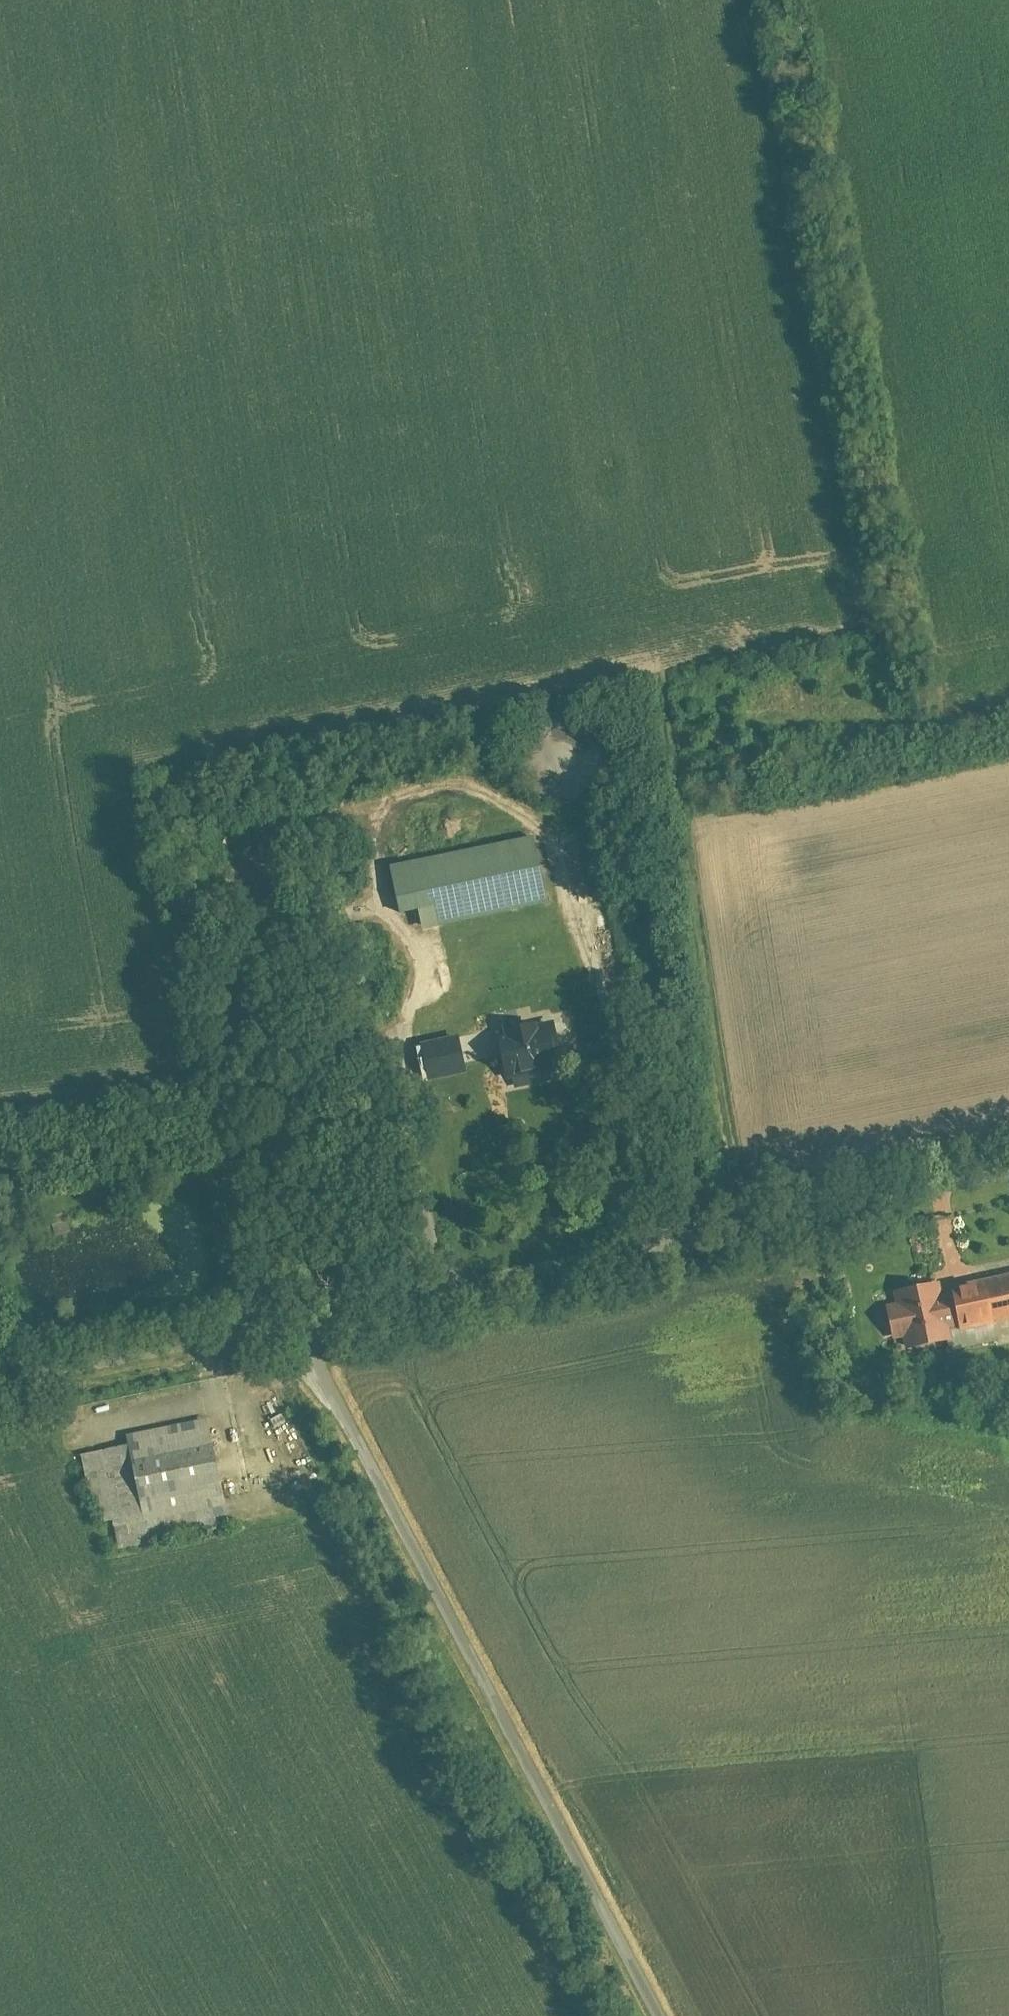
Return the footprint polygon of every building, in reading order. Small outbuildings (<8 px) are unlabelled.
[(527,837),(385,865),(398,932),(540,903),(527,837)] [(466,1014),(422,1024),(445,1129),(489,1120),(466,1014)] [(505,1033),(497,1035),(507,1080),(513,1078),(515,1089),(554,1080),(552,1069),(559,1067),(555,1050),(561,1048),(554,1017),(539,1021),(538,1015),(503,1023),(505,1033)] [(1008,1320),(1008,1272),(950,1284),(951,1292),(959,1326),(960,1331),(1008,1320)] [(950,1328),(959,1326),(951,1292),(942,1294),(939,1280),(893,1290),(895,1301),(886,1303),(894,1339),(904,1336),(907,1349),(953,1339),(950,1328)] [(76,1458),(114,1548),(225,1522),(200,1417),(121,1435),(124,1449),(76,1458)]
